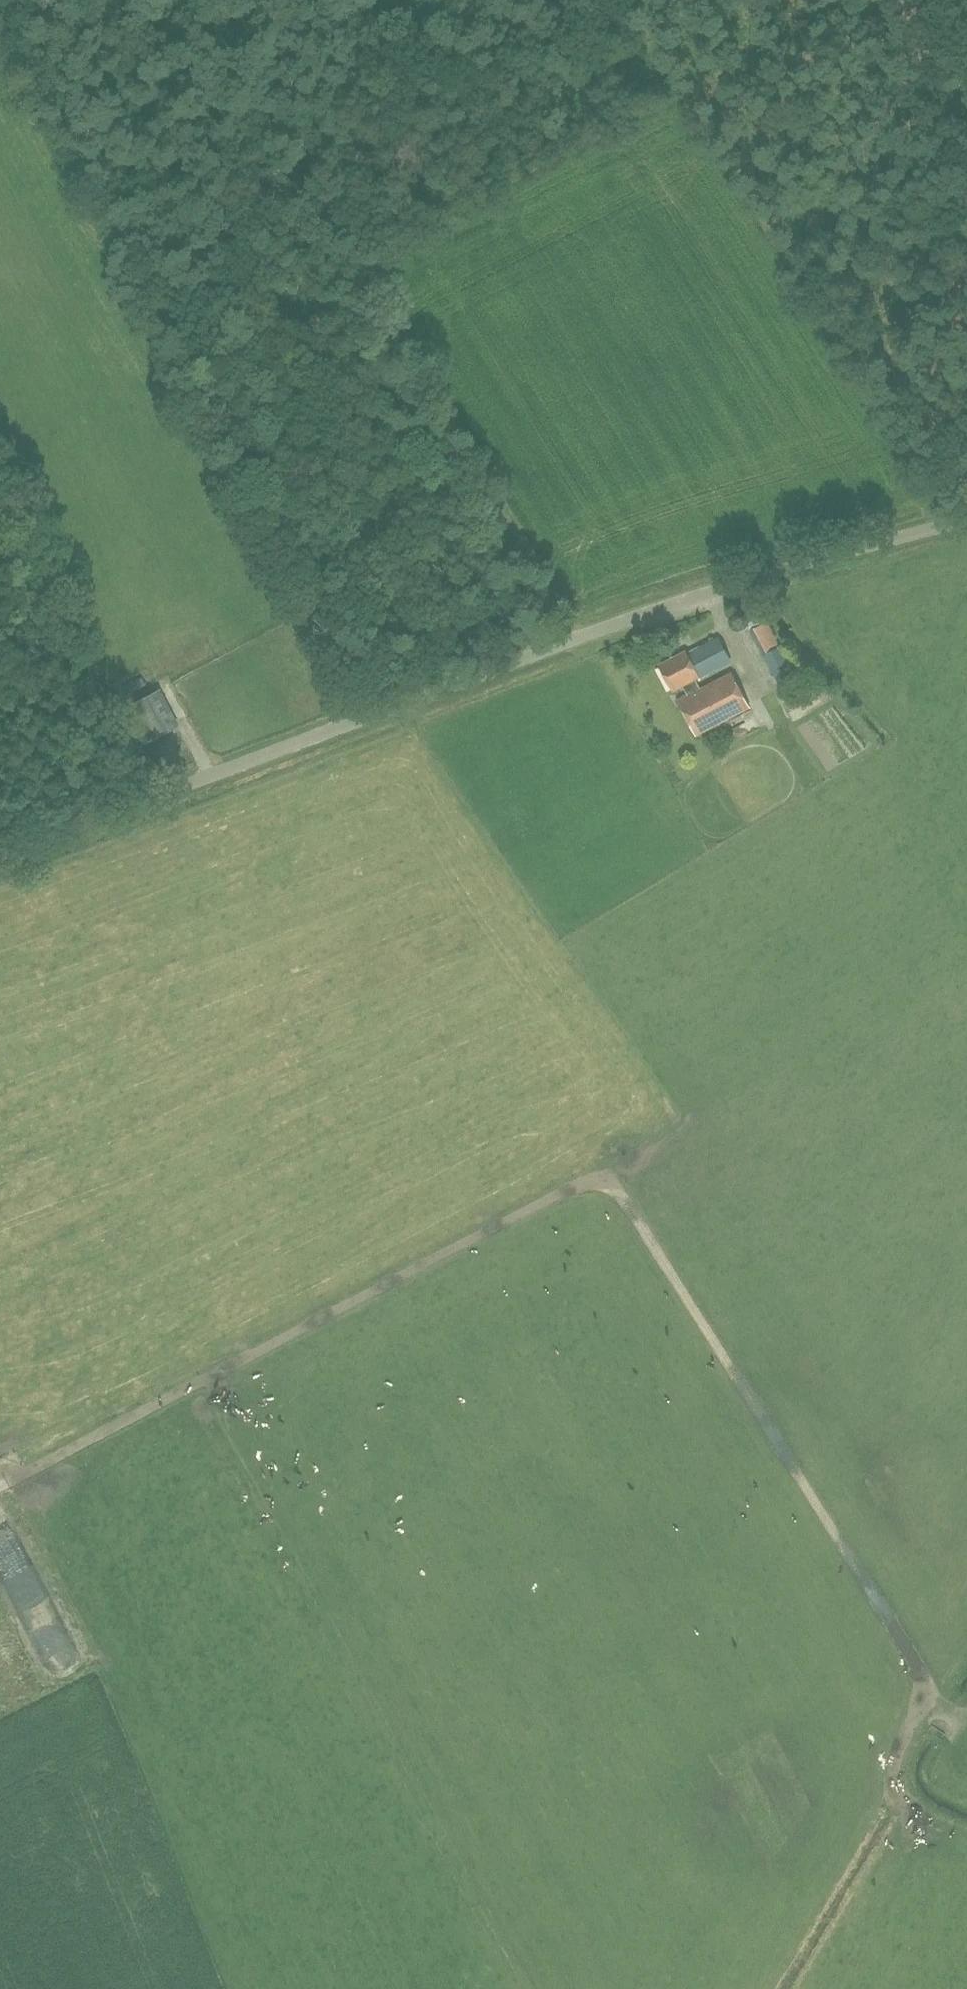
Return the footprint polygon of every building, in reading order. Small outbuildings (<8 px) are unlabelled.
[(744,618),(750,630),(769,621),(763,608),(744,618)] [(750,631),(763,656),(780,647),(768,622),(750,631)] [(683,686),(684,688),(696,681),(695,679),(730,661),(718,638),(687,654),(686,650),(659,664),(673,691),(683,686)] [(764,657),(778,685),(795,676),(780,648),(764,657)] [(700,688),(696,681),(684,688),(687,694),(678,700),(696,735),(749,707),(731,672),(700,688)] [(782,689),(794,711),(810,702),(798,680),(782,689)] [(175,727),(156,691),(121,709),(140,745),(175,727)]
